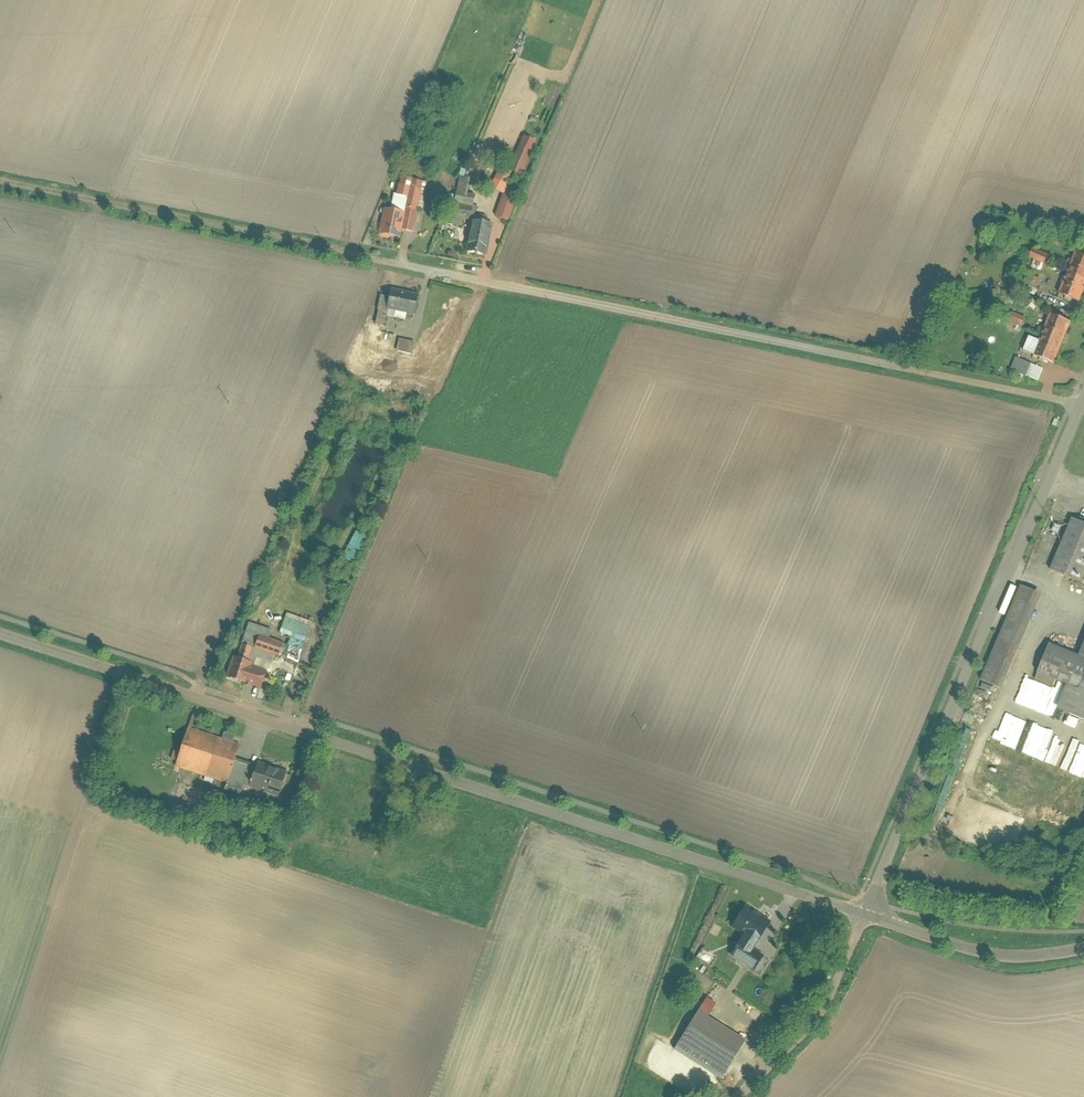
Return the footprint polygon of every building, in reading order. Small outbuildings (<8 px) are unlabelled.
[(523,174),(538,140),(524,134),(509,169),(523,174)] [(507,185),(513,172),(501,166),(495,179),(507,185)] [(425,182),(401,176),(393,209),(384,207),(377,235),(400,240),(403,230),(412,232),(425,182)] [(476,194),(467,193),(469,178),(460,177),(455,204),(474,207),(476,194)] [(510,191),(497,186),(488,208),(501,213),(510,191)] [(489,223),(473,221),(468,252),(483,254),(489,223)] [(1056,257),(1038,249),(1035,258),(1052,265),(1056,257)] [(1072,272),(1083,277),(1083,253),(1081,251),(1072,272)] [(1063,293),(1083,302),(1083,277),(1072,272),(1063,293)] [(1030,286),(1040,288),(1041,278),(1031,276),(1030,286)] [(419,294),(381,287),(376,317),(413,324),(419,294)] [(1009,321),(1023,328),(1028,319),(1014,312),(1009,321)] [(1076,323),(1055,314),(1043,341),(1038,354),(1059,363),(1076,323)] [(1043,341),(1033,337),(1028,350),(1038,354),(1043,341)] [(411,355),(415,342),(400,338),(397,351),(411,355)] [(1033,363),(1019,357),(1014,369),(1028,375),(1033,363)] [(1028,375),(1041,380),(1046,368),(1033,363),(1028,375)] [(1077,519),(1056,571),(1083,582),(1083,522),(1077,519)] [(357,531),(343,558),(354,563),(368,537),(357,531)] [(1046,594),(1025,585),(985,680),(1007,689),(1046,594)] [(314,621),(290,613),(283,633),(307,640),(314,621)] [(286,643),(263,635),(258,649),(282,657),(286,643)] [(1055,643),(1039,681),(1069,695),(1063,709),(1083,718),(1083,655),(1055,643)] [(254,647),(245,644),(240,658),(250,661),(254,647)] [(240,658),(236,657),(230,678),(266,689),(271,672),(253,666),(255,663),(250,661),(240,658)] [(1017,724),(1019,716),(1009,713),(1000,744),(1014,748),(1021,725),(1017,724)] [(240,744),(191,727),(178,766),(227,783),(228,780),(236,756),(240,744)] [(1072,772),(1080,754),(1072,751),(1069,758),(1063,756),(1059,767),(1072,772)] [(259,764),(236,756),(228,780),(232,781),(229,790),(244,795),(247,786),(251,787),(259,764)] [(259,764),(251,787),(282,798),(290,774),(259,764)] [(772,923),(747,908),(736,927),(748,934),(761,942),(772,923)] [(761,942),(748,934),(742,943),(756,951),(761,942)] [(755,970),(763,975),(772,960),(756,951),(742,943),(735,954),(757,967),(755,970)] [(750,1039),(703,1010),(679,1049),(726,1078),(750,1039)]
